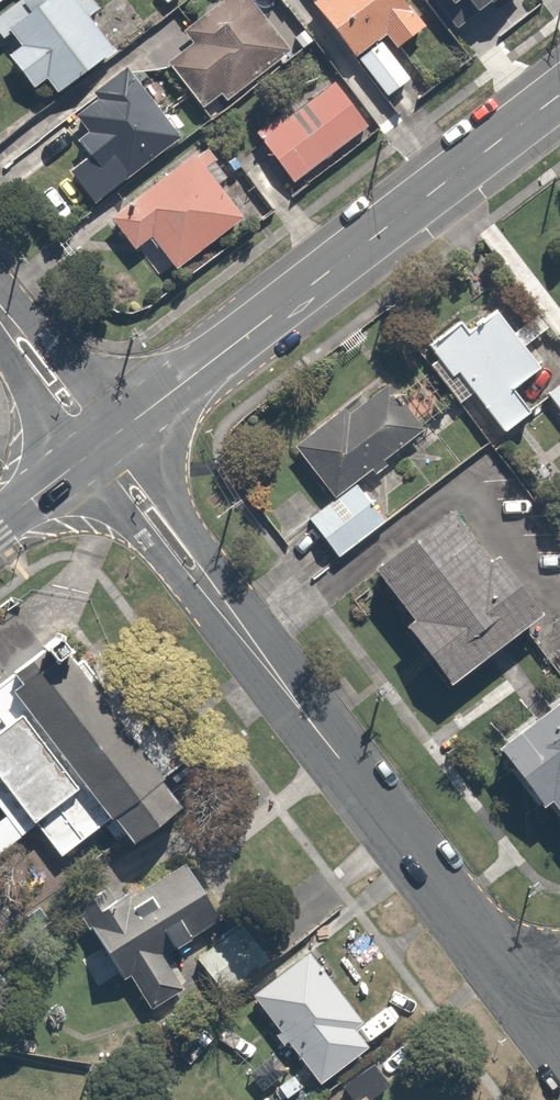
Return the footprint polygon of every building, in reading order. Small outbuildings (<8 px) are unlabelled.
[(29,85),(41,76),(53,90),(112,44),(89,16),(98,9),(91,0),(19,0),(23,6),(3,22),(14,37),(0,48),(29,85)] [(222,97),(285,47),(249,0),(215,0),(181,27),(188,37),(163,56),(201,105),(218,92),(222,97)] [(395,51),(428,24),(409,0),(307,0),(350,55),(379,32),(395,51)] [(125,63),(75,100),(88,119),(70,132),(81,148),(64,161),(89,196),(176,133),(125,63)] [(370,122),(333,73),(259,128),(295,177),(370,122)] [(184,136),(111,192),(116,199),(104,209),(133,248),(150,235),(170,262),(239,209),(184,136)] [(416,345),(460,399),(471,390),(500,426),(526,405),(508,382),(537,358),(482,291),(416,345)] [(541,385),(559,412),(559,372),(541,385)] [(385,375),(291,445),(330,496),(355,478),(424,426),(385,375)] [(388,523),(355,478),(330,496),(304,516),(338,561),(388,523)] [(482,554),(440,502),(368,561),(405,607),(395,615),(444,675),(536,600),(492,547),(482,554)] [(34,646),(0,672),(0,826),(7,836),(23,857),(80,815),(102,844),(155,805),(34,646)] [(495,748),(537,799),(544,793),(559,812),(559,693),(495,748)] [(174,944),(146,896),(115,914),(108,903),(82,918),(118,980),(124,976),(143,1008),(183,985),(163,950),(174,944)] [(234,918),(193,949),(221,986),(262,956),(234,918)] [(248,993),(271,1023),(265,1028),(280,1048),(286,1043),(308,1070),(361,1029),(353,1018),(358,1014),(331,980),(335,976),(310,944),(248,993)] [(358,1088),(344,1098),(339,1092),(328,1099),(368,1099),(358,1088)]
